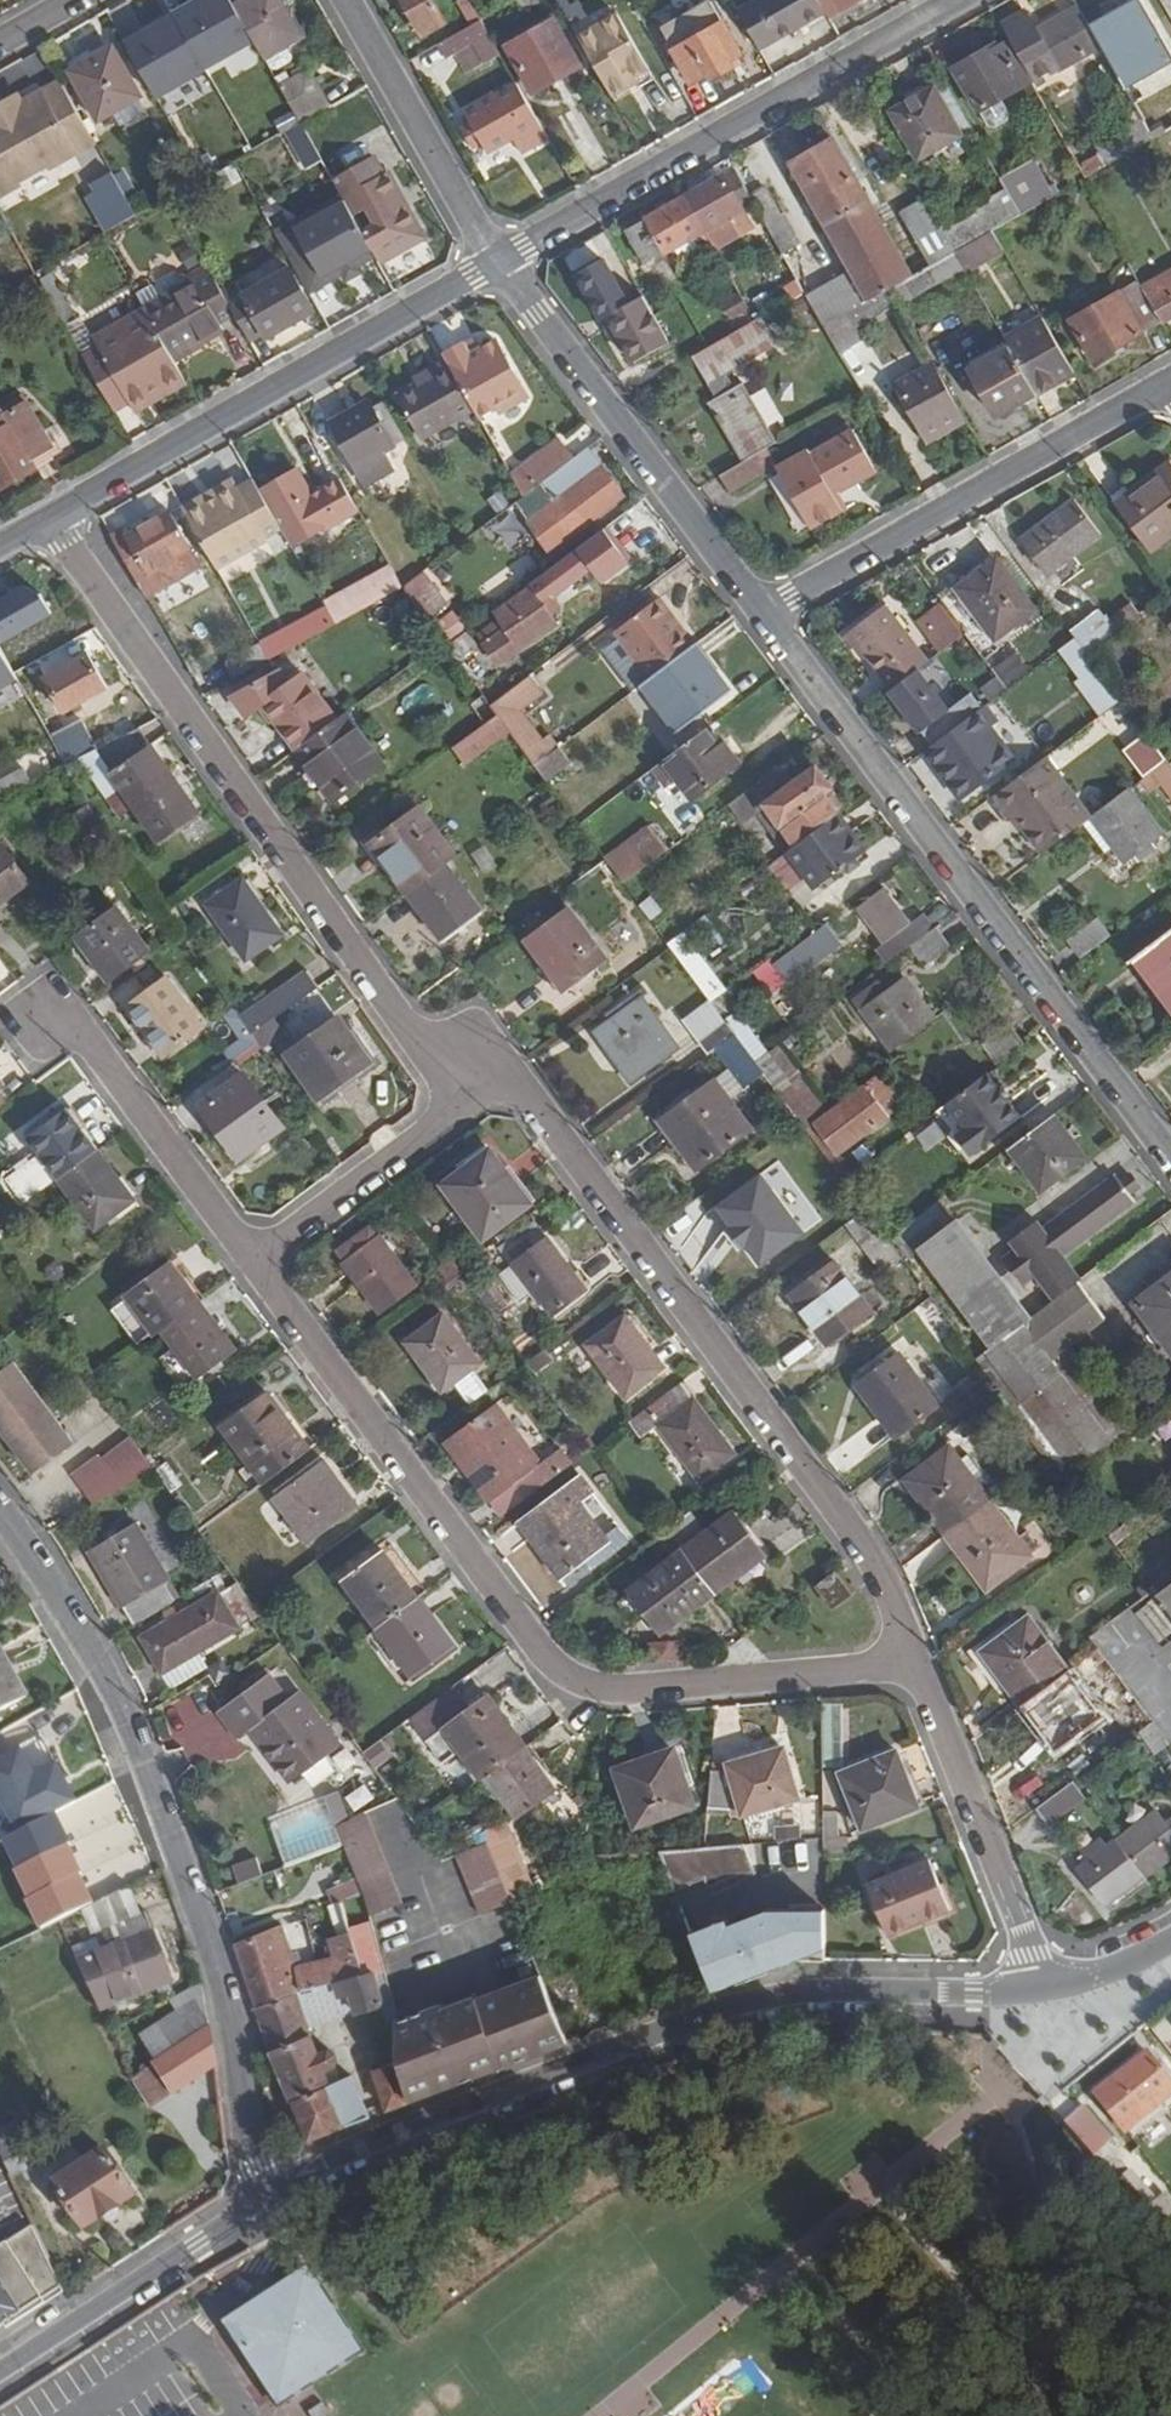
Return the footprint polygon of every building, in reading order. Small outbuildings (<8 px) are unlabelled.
[(174,15),(203,66),(252,39),(230,0),(200,0),(174,15)] [(252,39),(264,60),(303,38),(302,36),(281,0),(230,0),(252,39)] [(430,0),(402,0),(421,33),(442,21),(430,0)] [(738,13),(761,51),(827,13),(820,0),(761,0),(738,13)] [(827,13),(830,18),(860,0),(820,0),(827,13)] [(721,22),(711,3),(663,30),(673,48),(671,49),(690,85),(707,75),(710,81),(735,67),(732,63),(745,55),(725,20),(723,21),(721,22)] [(617,12),(579,33),(615,97),(639,84),(636,78),(649,70),(617,12)] [(1094,38),(1080,14),(1039,38),(1025,13),(1003,25),(1035,82),(1056,70),(1057,72),(1100,48),(1099,46),(1094,38)] [(1158,54),(1170,46),(1170,17),(1146,32),(1158,54)] [(482,20),(440,44),(449,59),(455,56),(474,44),(484,63),(501,54),(482,20)] [(1094,38),(1099,46),(1100,48),(1132,104),(1162,87),(1125,21),(1124,20),(1094,38)] [(580,66),(555,22),(508,49),(509,50),(532,92),(580,66)] [(474,44),(455,56),(465,74),(484,63),(474,44)] [(141,99),(112,47),(70,72),(100,123),(112,116),(139,100),(141,99)] [(996,54),(994,50),(954,72),(969,101),(973,109),(974,108),(979,106),(996,97),(1024,82),(1007,50),(996,55),(996,54)] [(310,71),(296,79),(308,101),(323,92),(310,71)] [(296,79),(280,87),(300,123),(330,106),(323,92),(308,101),(296,79)] [(97,144),(61,80),(43,90),(79,154),(97,144)] [(466,112),(472,125),(464,130),(470,140),(477,135),(487,154),(513,139),(520,149),(547,134),(519,84),(466,112)] [(934,94),(933,90),(892,113),(892,115),(918,159),(959,136),(963,144),(976,137),(948,86),(934,94)] [(22,186),(20,182),(49,166),(51,169),(79,154),(43,90),(21,103),(25,110),(0,124),(0,198),(22,186)] [(0,104),(0,124),(25,110),(21,103),(16,95),(0,104)] [(1005,113),(996,97),(979,106),(974,108),(984,125),(989,125),(1001,118),(1005,113)] [(139,100),(112,116),(119,127),(146,111),(139,100)] [(1143,123),(1153,142),(1170,131),(1170,108),(1143,123)] [(1135,110),(1119,120),(1124,130),(1141,121),(1135,110)] [(278,125),(300,169),(317,161),(295,117),(278,125)] [(1095,147),(1099,154),(1079,166),(1087,179),(1153,142),(1143,123),(1141,121),(1124,130),(1095,147)] [(834,140),(812,153),(891,290),(956,253),(943,231),(925,199),(882,224),(834,140)] [(791,165),(851,271),(806,297),(815,312),(824,328),(891,290),(812,153),(791,165)] [(373,158),(333,181),(344,201),(372,250),(376,256),(381,264),(427,238),(410,208),(408,209),(388,174),(383,177),(373,158)] [(999,179),(1006,190),(1021,216),(1055,197),(1034,160),(999,179)] [(734,170),(684,199),(704,233),(730,218),(753,204),(750,198),(734,170)] [(86,198),(106,234),(137,217),(113,172),(91,184),(96,192),(86,198)] [(750,198),(753,204),(782,254),(800,244),(799,242),(783,215),(778,217),(763,190),(750,198)] [(989,200),(990,203),(943,231),(956,253),(992,232),(1021,216),(1006,190),(989,200)] [(694,238),(706,259),(715,253),(704,233),(684,199),(624,233),(643,266),(694,238)] [(292,223),(275,232),(306,287),(372,250),(344,201),(295,229),(292,223)] [(704,233),(715,253),(741,238),(730,218),(704,233)] [(992,232),(956,253),(966,269),(968,274),(1004,253),(992,232)] [(195,245),(181,253),(192,275),(207,266),(195,245)] [(372,250),(306,287),(310,294),(342,275),(346,281),(362,272),(359,265),(376,256),(372,250)] [(966,269),(956,253),(891,290),(898,303),(900,307),(966,269)] [(602,260),(577,274),(605,323),(610,320),(635,364),(669,345),(643,297),(628,305),(602,260)] [(195,280),(146,307),(165,342),(177,363),(226,333),(221,324),(237,316),(231,307),(207,266),(192,275),(195,280)] [(243,297),(244,299),(231,307),(237,316),(252,344),(265,337),(265,338),(267,340),(315,313),(290,269),(243,297)] [(1142,289),(1161,323),(1162,325),(1170,320),(1170,272),(1142,289)] [(795,281),(783,288),(791,300),(802,293),(795,281)] [(1092,360),(1093,362),(1161,323),(1142,289),(1138,283),(1070,322),(1092,360)] [(891,290),(824,328),(838,352),(862,338),(856,327),(898,303),(891,290)] [(806,297),(805,295),(791,304),(800,320),(815,312),(806,297)] [(1005,339),(1011,347),(1037,394),(1073,373),(1041,318),(1005,339)] [(718,396),(708,402),(742,464),(752,458),(767,449),(776,444),(741,383),(734,387),(726,371),(775,344),(762,320),(756,324),(696,358),(718,396)] [(475,340),(466,345),(471,356),(481,351),(475,340)] [(165,342),(99,380),(116,411),(132,402),(149,392),(155,402),(188,384),(165,342)] [(527,399),(495,343),(481,351),(471,356),(466,345),(443,358),(446,363),(474,412),(479,420),(495,411),(498,416),(527,399)] [(997,414),(998,417),(1037,394),(1011,347),(971,370),(997,414)] [(931,361),(895,382),(891,384),(895,391),(936,368),(931,361)] [(422,438),(423,441),(474,412),(446,363),(428,373),(432,380),(417,389),(399,398),(422,438)] [(895,391),(922,438),(922,439),(963,416),(936,368),(895,391)] [(432,380),(428,373),(414,381),(413,382),(417,389),(432,380)] [(149,392),(132,402),(137,412),(155,402),(149,392)] [(387,463),(380,451),(405,436),(382,396),(331,425),(331,426),(364,484),(378,476),(374,470),(387,463)] [(11,426),(0,432),(0,490),(59,457),(29,404),(6,416),(11,426)] [(966,422),(963,416),(922,439),(926,445),(966,422)] [(742,464),(720,476),(729,491),(761,473),(762,477),(777,469),(810,530),(842,512),(834,497),(839,494),(876,473),(853,431),(849,425),(833,434),(836,440),(810,455),(808,451),(778,468),(767,449),(752,458),(742,464)] [(559,439),(523,467),(537,486),(538,486),(574,458),(559,439)] [(537,486),(522,498),(513,504),(549,553),(551,551),(623,496),(587,449),(538,486),(537,486)] [(1170,463),(1114,505),(1115,507),(1151,553),(1170,538),(1170,465),(1170,463)] [(523,467),(510,476),(522,498),(537,486),(523,467)] [(297,472),(259,491),(282,531),(292,549),(359,511),(342,480),(311,496),(297,472)] [(183,508),(188,516),(237,487),(233,479),(183,508)] [(259,491),(254,481),(239,490),(237,487),(188,516),(218,571),(268,542),(267,540),(282,531),(259,491)] [(847,509),(839,494),(834,497),(842,512),(847,509)] [(1097,536),(1071,501),(1019,541),(1020,543),(1045,576),(1097,536)] [(166,512),(113,542),(146,598),(198,568),(167,515),(166,512)] [(635,532),(637,531),(623,513),(599,532),(612,549),(635,532)] [(1033,611),(995,559),(957,588),(958,590),(994,639),(1033,611)] [(322,601),(335,624),(403,588),(389,564),(322,601)] [(423,573),(403,588),(426,620),(447,605),(423,573)] [(502,623),(499,624),(480,636),(496,662),(555,627),(548,616),(557,611),(548,596),(540,601),(532,588),(494,610),(502,623)] [(657,600),(651,604),(673,633),(680,629),(657,599),(657,600)] [(1098,609),(1068,631),(1088,658),(1101,649),(1142,620),(1130,603),(1106,621),(1098,609)] [(616,630),(614,630),(650,679),(689,650),(693,648),(680,629),(673,633),(651,604),(616,630)] [(863,650),(893,688),(919,669),(928,662),(885,605),(846,635),(859,653),(863,650)] [(952,615),(946,608),(923,625),(929,633),(952,615)] [(435,616),(442,639),(460,633),(453,611),(435,616)] [(942,652),(966,634),(952,615),(929,633),(942,652)] [(285,628),(258,642),(260,645),(268,659),(295,644),(285,628)] [(465,632),(445,646),(457,662),(476,645),(465,632)] [(693,648),(689,650),(708,675),(713,671),(716,669),(697,644),(693,648)] [(260,645),(225,664),(233,678),(268,659),(260,645)] [(18,679),(0,648),(0,689),(18,679)] [(1009,649),(990,666),(1008,685),(1026,669),(1009,649)] [(678,730),(728,692),(713,671),(708,675),(689,650),(650,679),(643,684),(677,731),(678,730)] [(105,690),(87,655),(43,679),(61,713),(104,690),(105,690)] [(931,747),(982,708),(971,693),(950,709),(919,669),(893,688),(889,692),(919,733),(920,732),(931,747)] [(246,719),(263,706),(296,750),(335,721),(301,675),(290,683),(281,670),(230,697),(246,719)] [(530,675),(489,706),(495,715),(505,728),(508,732),(533,766),(552,752),(520,710),(543,692),(530,675)] [(995,677),(980,689),(990,702),(1006,690),(995,677)] [(1112,690),(1096,702),(1105,714),(1121,702),(1112,690)] [(481,696),(467,707),(481,726),(495,715),(489,706),(481,696)] [(380,767),(382,765),(344,715),(335,721),(296,750),(333,802),(380,767)] [(495,715),(481,726),(452,748),(464,765),(508,732),(505,728),(495,715)] [(998,758),(1001,756),(970,717),(931,747),(925,751),(962,799),(992,777),(985,768),(998,758)] [(78,724),(51,736),(57,748),(67,764),(75,760),(94,751),(78,724)] [(717,746),(704,729),(649,771),(662,788),(673,781),(690,804),(739,767),(721,743),(717,746)] [(144,751),(131,731),(96,749),(94,751),(75,760),(106,805),(126,792),(135,805),(160,841),(197,815),(150,747),(144,751)] [(552,752),(533,766),(545,782),(571,763),(559,747),(552,752)] [(1145,747),(1131,758),(1144,775),(1158,765),(1145,747)] [(45,755),(53,771),(67,764),(57,748),(45,755)] [(1007,812),(1010,810),(1042,854),(1083,823),(1088,819),(1044,757),(994,793),(1007,812)] [(1141,779),(1149,790),(1162,781),(1170,793),(1170,770),(1165,762),(1154,770),(1141,779)] [(0,782),(0,798),(31,783),(24,768),(0,782)] [(784,782),(775,768),(724,806),(734,819),(783,782),(784,782)] [(815,768),(764,806),(795,847),(836,816),(820,797),(831,789),(815,768)] [(1127,790),(1091,816),(1114,847),(1126,863),(1127,862),(1162,836),(1127,790)] [(126,792),(106,805),(116,819),(135,805),(126,792)] [(549,793),(538,802),(545,810),(555,801),(549,793)] [(418,811),(369,846),(406,895),(444,867),(455,859),(418,811)] [(836,816),(795,847),(789,852),(806,875),(816,888),(817,887),(863,852),(836,816)] [(1088,819),(1083,823),(1105,853),(1107,852),(1114,847),(1091,816),(1088,819)] [(666,850),(652,832),(607,865),(621,884),(666,850)] [(27,885),(1,848),(0,847),(0,904),(27,885)] [(806,875),(789,852),(769,867),(788,890),(806,875)] [(442,940),(478,913),(444,867),(406,895),(442,940)] [(282,932),(244,878),(210,904),(248,958),(282,932)] [(908,924),(883,889),(858,907),(860,909),(883,942),(875,949),(886,964),(911,945),(933,928),(934,927),(923,914),(908,924)] [(651,896),(638,906),(651,921),(663,911),(651,896)] [(606,961),(567,908),(524,940),(525,941),(564,993),(606,961)] [(78,937),(75,939),(108,984),(149,954),(117,910),(78,937)] [(703,917),(682,932),(691,944),(712,928),(703,917)] [(1097,920),(1095,921),(1068,942),(1080,957),(1108,936),(1097,920)] [(840,946),(825,926),(776,964),(790,983),(839,946),(840,946)] [(924,961),(946,944),(933,928),(911,945),(923,962),(924,961)] [(1140,956),(1170,997),(1170,933),(1140,956)] [(1132,962),(1170,1015),(1170,997),(1140,956),(1132,962)] [(704,969),(691,979),(708,1002),(710,1004),(722,994),(704,969)] [(238,1018),(249,1035),(315,987),(304,971),(238,1018)] [(877,984),(853,1002),(893,1054),(936,1021),(905,978),(902,980),(884,993),(877,984)] [(201,1028),(168,980),(129,1007),(130,1009),(162,1055),(201,1028)] [(615,1009),(620,1017),(598,1032),(629,1078),(673,1049),(641,1000),(646,997),(641,989),(613,1007),(615,1009)] [(724,1023),(734,1036),(754,1063),(768,1053),(724,993),(722,994),(710,1004),(724,1023)] [(684,1019),(682,1020),(699,1042),(724,1023),(710,1004),(708,1002),(684,1019)] [(235,1041),(224,1048),(231,1059),(253,1045),(233,1011),(221,1018),(235,1041)] [(274,1017),(249,1035),(261,1052),(287,1034),(274,1017)] [(367,1063),(337,1020),(288,1055),(318,1098),(319,1097),(367,1063)] [(724,1023),(699,1042),(707,1055),(716,1050),(734,1036),(724,1023)] [(1009,1027),(1007,1028),(983,1046),(996,1064),(1022,1045),(1009,1027)] [(716,1050),(744,1089),(763,1076),(754,1063),(734,1036),(716,1050)] [(754,1063),(799,1123),(823,1106),(803,1081),(804,1080),(778,1045),(768,1053),(754,1063)] [(1021,1117),(988,1073),(945,1105),(963,1128),(954,1135),(970,1155),(1021,1117)] [(817,1124),(839,1153),(840,1152),(895,1113),(886,1102),(894,1096),(879,1075),(827,1112),(815,1121),(817,1124)] [(280,1128),(244,1076),(201,1106),(236,1159),(239,1157),(280,1128)] [(749,1129),(715,1083),(661,1123),(663,1125),(695,1169),(749,1129)] [(894,1096),(886,1102),(895,1113),(902,1108),(901,1107),(894,1096)] [(799,1123),(842,1181),(855,1172),(840,1152),(839,1153),(817,1124),(815,1121),(827,1112),(823,1106),(799,1123)] [(67,1109),(30,1137),(60,1178),(98,1150),(67,1109)] [(1081,1159),(1084,1157),(1054,1115),(1036,1128),(1007,1150),(1038,1191),(1081,1159)] [(860,1146),(851,1152),(861,1164),(869,1157),(860,1146)] [(97,1227),(134,1198),(98,1150),(60,1178),(95,1225),(97,1227)] [(529,1203),(490,1150),(443,1185),(483,1238),(527,1205),(529,1203)] [(1134,1202),(1113,1174),(1043,1227),(1036,1218),(1012,1237),(1058,1297),(1077,1283),(1083,1279),(1064,1255),(1134,1202)] [(803,1233),(760,1175),(716,1207),(731,1227),(745,1246),(760,1266),(803,1233)] [(907,1258),(919,1249),(992,1347),(1029,1320),(939,1201),(891,1237),(907,1258)] [(845,1226),(882,1275),(901,1261),(886,1241),(865,1212),(845,1226)] [(585,1289),(549,1239),(548,1240),(533,1220),(497,1247),(511,1266),(515,1264),(551,1314),(585,1289)] [(745,1246),(731,1227),(727,1229),(741,1249),(745,1246)] [(377,1239),(367,1228),(337,1251),(344,1261),(342,1263),(380,1312),(414,1286),(378,1237),(377,1239)] [(464,1247),(447,1260),(459,1275),(476,1263),(464,1247)] [(447,1259),(423,1277),(435,1293),(459,1275),(447,1260),(447,1259)] [(870,1313),(833,1263),(790,1295),(791,1296),(827,1344),(870,1313)] [(170,1264),(127,1296),(154,1332),(156,1336),(163,1331),(199,1304),(170,1264)] [(1139,1304),(1140,1305),(1170,1346),(1170,1280),(1139,1304)] [(1029,1320),(992,1347),(982,1354),(1068,1467),(1070,1466),(1107,1438),(1048,1360),(1068,1345),(1103,1319),(1077,1283),(1058,1297),(1029,1320)] [(154,1332),(127,1296),(110,1309),(137,1345),(154,1332)] [(197,1377),(233,1351),(199,1304),(163,1331),(197,1377)] [(478,1363),(443,1316),(407,1343),(408,1344),(443,1390),(453,1382),(469,1405),(488,1390),(472,1368),(478,1363)] [(662,1368),(625,1318),(588,1346),(589,1346),(626,1396),(662,1368)] [(1068,1345),(1048,1360),(1107,1438),(1127,1423),(1068,1345)] [(550,1362),(543,1353),(528,1364),(535,1374),(550,1362)] [(937,1406),(900,1356),(858,1387),(859,1389),(895,1438),(937,1406)] [(0,1372),(0,1428),(35,1474),(74,1444),(13,1362),(0,1372)] [(731,1455),(733,1454),(680,1384),(631,1421),(642,1436),(658,1424),(698,1479),(731,1455)] [(960,1387),(944,1400),(954,1414),(971,1400),(960,1387)] [(225,1425),(224,1427),(249,1462),(265,1483),(311,1450),(270,1393),(225,1425)] [(491,1503),(516,1484),(526,1499),(570,1466),(558,1450),(556,1452),(538,1465),(494,1407),(446,1442),(491,1503)] [(153,1469),(131,1439),(102,1460),(99,1456),(72,1477),(94,1505),(123,1488),(153,1469)] [(904,1482),(906,1483),(946,1536),(990,1503),(948,1449),(904,1482)] [(325,1460),(320,1463),(333,1481),(338,1477),(325,1460)] [(166,1461),(154,1470),(171,1493),(183,1484),(166,1461)] [(265,1483),(249,1462),(238,1470),(253,1491),(265,1483)] [(309,1541),(358,1506),(338,1477),(333,1481),(320,1463),(276,1494),(309,1541)] [(582,1480),(580,1478),(519,1523),(560,1578),(587,1558),(593,1567),(628,1542),(613,1521),(601,1530),(582,1504),(594,1496),(582,1480)] [(259,1509),(283,1542),(292,1535),(267,1503),(259,1509)] [(1021,1530),(1014,1535),(990,1503),(946,1536),(987,1588),(1036,1550),(1021,1530)] [(667,1530),(682,1550),(715,1592),(763,1557),(731,1514),(705,1534),(689,1514),(667,1530)] [(1113,1516),(1100,1527),(1109,1538),(1122,1528),(1113,1516)] [(92,1550),(90,1551),(134,1625),(174,1601),(164,1583),(167,1581),(134,1525),(92,1550)] [(1122,1528),(1109,1538),(1114,1546),(1128,1536),(1122,1528)] [(667,1530),(659,1536),(674,1557),(682,1550),(667,1530)] [(345,1580),(346,1581),(379,1627),(419,1597),(384,1550),(345,1580)] [(646,1611),(662,1632),(715,1592),(682,1550),(674,1557),(630,1589),(633,1593),(646,1611)] [(815,1589),(831,1611),(851,1596),(835,1574),(815,1589)] [(233,1586),(219,1594),(238,1627),(260,1614),(237,1582),(232,1584),(233,1586)] [(1161,1605),(1170,1617),(1170,1585),(1155,1597),(1161,1605)] [(219,1594),(218,1593),(142,1636),(163,1671),(164,1671),(239,1628),(238,1627),(219,1594)] [(646,1611),(633,1593),(619,1603),(632,1622),(646,1611)] [(414,1673),(453,1644),(419,1597),(379,1627),(414,1673)] [(981,1652),(982,1654),(1020,1705),(1067,1671),(1027,1618),(981,1652)] [(0,1650),(0,1715),(27,1699),(0,1650)] [(1055,1753),(1102,1718),(1067,1671),(1020,1705),(1055,1753)] [(288,1700),(269,1677),(223,1714),(240,1736),(250,1728),(291,1777),(293,1781),(340,1742),(299,1692),(288,1700)] [(446,1728),(445,1729),(481,1779),(486,1775),(524,1747),(525,1747),(489,1697),(446,1728)] [(842,1703),(824,1703),(824,1768),(842,1768),(842,1703)] [(1139,1731),(1155,1753),(1167,1744),(1151,1722),(1139,1731)] [(519,1817),(556,1791),(524,1747),(486,1775),(518,1818),(519,1817)] [(696,1805),(675,1747),(615,1769),(616,1772),(636,1827),(696,1805)] [(799,1798),(783,1748),(729,1765),(731,1771),(711,1769),(708,1808),(730,1810),(739,1811),(743,1811),(744,1814),(799,1798)] [(920,1807),(896,1751),(840,1775),(841,1777),(863,1831),(920,1807)] [(1083,1797),(1071,1780),(1034,1808),(1046,1824),(1083,1797)] [(325,1802),(269,1820),(286,1867),(341,1846),(325,1802)] [(835,1811),(825,1811),(825,1853),(848,1851),(847,1836),(838,1837),(837,1813),(836,1812),(835,1811)] [(1156,1812),(1117,1841),(1143,1878),(1170,1857),(1170,1831),(1164,1822),(1156,1812)] [(338,1825),(346,1845),(357,1876),(364,1894),(370,1917),(402,1906),(368,1813),(338,1825)] [(1077,1869),(1105,1906),(1143,1878),(1117,1841),(1115,1839),(1103,1848),(1098,1840),(1081,1853),(1088,1861),(1077,1869)] [(458,1854),(481,1913),(513,1902),(499,1868),(489,1843),(458,1854)] [(693,1849),(659,1850),(675,1890),(704,1878),(707,1887),(735,1877),(737,1883),(752,1878),(741,1845),(704,1847),(693,1849)] [(950,1909),(930,1859),(868,1885),(869,1886),(889,1935),(950,1909)] [(241,1866),(245,1877),(263,1871),(260,1860),(241,1866)] [(516,1861),(499,1868),(513,1902),(515,1908),(529,1898),(516,1861)] [(357,1876),(326,1890),(332,1906),(341,1903),(364,1894),(357,1876)] [(139,1910),(157,1906),(152,1885),(134,1889),(139,1910)] [(136,1913),(127,1890),(83,1911),(90,1932),(136,1913)] [(332,1906),(328,1907),(336,1935),(351,1930),(341,1903),(332,1906)] [(726,1949),(714,1921),(691,1930),(714,1987),(789,1959),(826,1959),(826,1910),(757,1911),(737,1919),(745,1941),(726,1949)] [(101,1955),(96,1940),(87,1943),(85,1934),(75,1915),(60,1922),(78,1964),(101,1955)] [(78,1964),(100,2014),(170,1986),(145,1917),(95,1937),(96,1940),(101,1955),(78,1964)] [(372,1922),(351,1930),(365,1973),(373,1972),(382,2004),(387,2051),(398,2051),(397,2018),(397,2011),(384,1967),(372,1922)] [(284,1924),(236,1941),(260,2007),(295,1992),(304,1988),(337,1980),(365,1973),(351,1930),(336,1935),(331,1938),(336,1955),(339,1964),(322,1968),(320,1959),(299,1965),(284,1924)] [(336,1955),(320,1959),(322,1968),(339,1964),(336,1955)] [(540,1971),(475,1998),(501,2066),(568,2040),(540,1971)] [(341,1996),(351,1993),(357,2011),(382,2004),(373,1972),(365,1973),(337,1980),(341,1996)] [(304,1988),(295,1992),(308,2026),(357,2011),(351,1993),(341,1996),(337,1980),(304,1988)] [(158,2062),(130,2080),(150,2111),(215,2069),(209,2028),(201,1987),(169,2004),(176,2016),(142,2038),(158,2062)] [(472,1990),(397,2018),(398,2051),(399,2062),(410,2101),(501,2066),(475,1998),(472,1990)] [(295,1992),(260,2007),(275,2047),(309,2140),(370,2117),(352,2079),(343,2081),(337,2065),(340,2062),(336,2052),(330,2048),(319,2052),(308,2026),(295,1992)] [(1146,2052),(1096,2093),(1126,2131),(1170,2095),(1170,2083),(1146,2052)] [(399,2062),(376,2070),(389,2109),(410,2101),(399,2062)] [(1064,2122),(1095,2157),(1107,2145),(1113,2140),(1082,2106),(1064,2122)] [(74,2146),(85,2163),(104,2151),(93,2134),(74,2146)] [(1162,2235),(1170,2227),(1170,2202),(1165,2195),(1158,2202),(1107,2145),(1095,2157),(1162,2235)] [(85,2230),(102,2219),(135,2197),(104,2151),(85,2163),(55,2183),(85,2230)] [(62,2285),(35,2230),(0,2253),(0,2325),(62,2285)] [(359,2353),(307,2272),(226,2324),(279,2406),(359,2353)]
